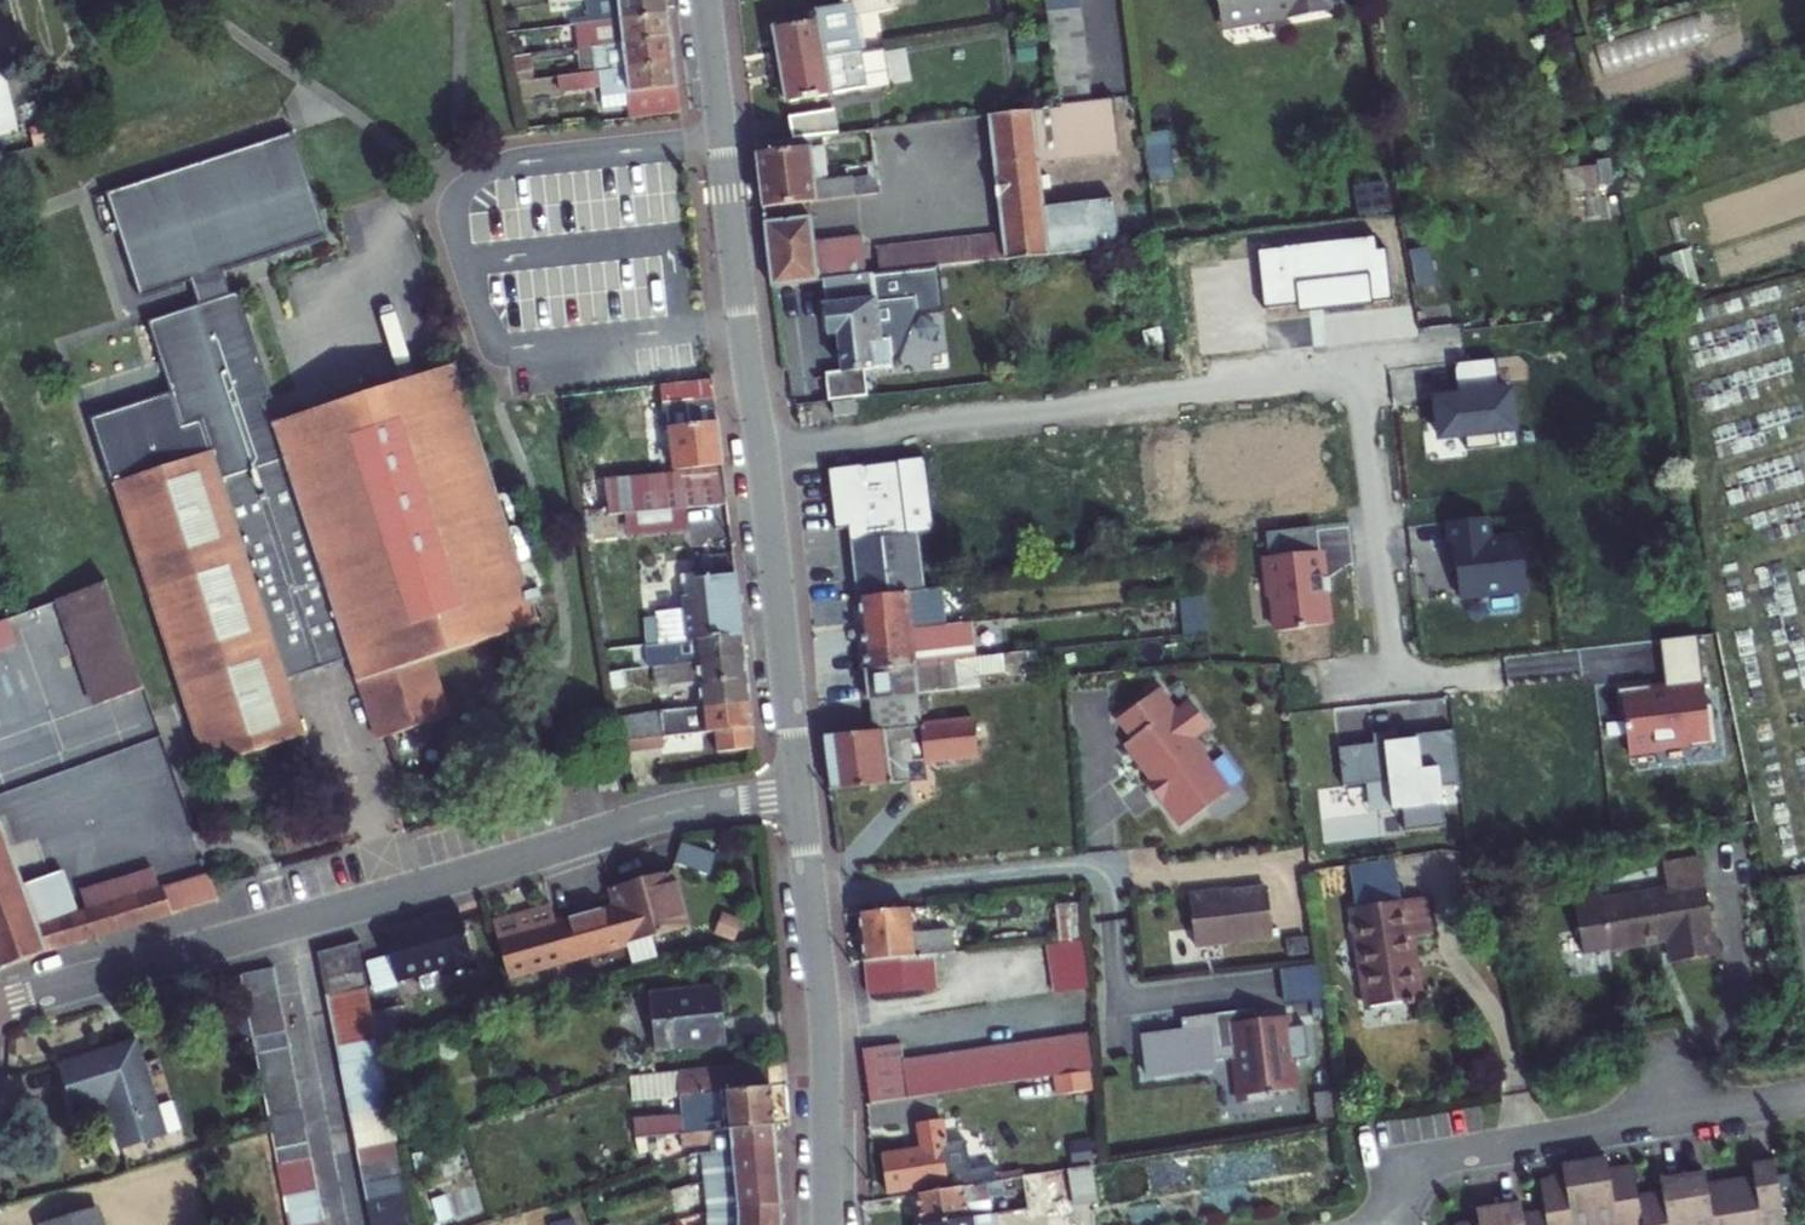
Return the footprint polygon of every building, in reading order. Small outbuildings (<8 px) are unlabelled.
[(617,0),(587,0),(589,18),(571,20),(572,26),(575,26),(589,24),(619,21),(617,0)] [(619,21),(668,15),(666,2),(666,0),(617,0),(619,21)] [(853,16),(891,6),(890,0),(839,0),(840,3),(850,1),(853,16)] [(1078,0),(1044,0),(1045,13),(1079,9),(1078,0)] [(1332,6),(1330,0),(1215,0),(1216,3),(1217,3),(1220,23),(1255,16),(1256,20),(1284,15),(1289,18),(1305,16),(1309,10),(1332,6)] [(859,53),(853,16),(850,1),(840,3),(837,3),(838,6),(814,11),(817,22),(823,59),(859,53)] [(1222,31),(1333,11),(1332,6),(1309,10),(1305,16),(1289,18),(1284,15),(1256,20),(1255,16),(1220,23),(1222,31)] [(1047,29),(1081,25),(1079,9),(1045,13),(1046,22),(1047,29)] [(519,27),(516,11),(504,13),(507,29),(519,27)] [(668,15),(619,21),(622,45),(671,39),(669,26),(668,15)] [(622,45),(619,21),(589,24),(575,26),(578,50),(592,49),(622,45)] [(774,67),(823,59),(817,22),(773,29),(777,52),(778,59),(773,61),(774,67)] [(1049,45),(1083,41),(1081,25),(1047,29),(1049,45)] [(1037,61),(1035,38),(1015,40),(1018,63),(1037,61)] [(524,52),(521,39),(510,41),(512,54),(524,52)] [(671,39),(622,45),(625,69),(674,63),(672,51),(671,39)] [(1051,65),(1085,61),(1083,41),(1049,45),(1051,65)] [(592,49),(595,73),(598,73),(625,69),(622,45),(592,49)] [(595,73),(592,49),(578,50),(581,75),(595,73)] [(883,49),(861,53),(868,90),(889,87),(883,49)] [(773,61),(778,59),(777,52),(770,53),(772,67),(774,67),(773,61)] [(868,90),(861,53),(859,53),(823,59),(830,96),(868,90)] [(527,56),(511,59),(514,77),(530,75),(527,56)] [(830,96),(823,59),(774,67),(775,74),(780,73),(782,81),(786,104),(830,96)] [(1053,85),(1087,81),(1085,61),(1051,65),(1053,85)] [(674,63),(625,69),(628,94),(677,88),(675,77),(674,63)] [(774,82),(782,81),(780,73),(775,74),(774,67),(772,67),(774,82)] [(625,69),(598,73),(600,87),(602,109),(630,106),(628,94),(625,69)] [(560,92),(600,87),(598,73),(595,73),(581,75),(558,77),(560,92)] [(1055,106),(1090,102),(1087,81),(1053,85),(1055,106)] [(680,113),(677,88),(628,94),(630,106),(631,118),(680,113)] [(1056,109),(988,117),(1001,235),(1004,262),(1119,250),(1113,201),(1043,208),(1038,163),(1120,154),(1114,99),(1090,102),(1055,106),(1056,109)] [(791,140),(837,134),(833,111),(788,119),(791,140)] [(47,125),(31,129),(35,146),(51,142),(47,125)] [(429,660),(537,625),(452,367),(275,425),(267,402),(275,399),(240,293),(232,295),(225,272),(329,238),(318,204),(294,133),(107,194),(142,299),(193,282),(201,305),(149,322),(173,392),(91,419),(113,485),(115,485),(182,694),(206,768),(303,737),(286,682),(320,670),(352,660),(359,683),(378,741),(448,718),(429,660)] [(1150,184),(1174,181),(1169,138),(1145,141),(1150,184)] [(761,210),(819,203),(816,183),(812,144),(755,150),(756,156),(755,156),(758,182),(761,210)] [(1598,161),(1601,186),(1613,184),(1610,159),(1598,161)] [(1565,190),(1598,186),(1595,165),(1562,170),(1565,190)] [(1383,169),(1353,173),(1359,216),(1389,211),(1383,169)] [(819,203),(854,199),(853,185),(852,178),(816,183),(819,203)] [(853,185),(854,199),(878,196),(876,182),(853,185)] [(1606,195),(1569,200),(1572,221),(1609,216),(1606,195)] [(771,289),(818,284),(813,245),(811,219),(764,225),(767,252),(771,289)] [(1001,235),(875,250),(878,276),(938,269),(1004,262),(1001,235)] [(1282,249),(1257,251),(1264,309),(1298,305),(1298,311),(1373,303),(1372,301),(1391,299),(1386,250),(1377,251),(1375,237),(1282,247),(1282,249)] [(813,245),(818,284),(823,283),(866,278),(861,239),(813,245)] [(1429,249),(1410,252),(1417,288),(1436,285),(1429,249)] [(1669,291),(1698,283),(1689,250),(1660,258),(1669,291)] [(878,276),(874,277),(876,296),(882,341),(890,340),(893,361),(898,360),(915,316),(943,313),(938,269),(878,276)] [(825,301),(876,296),(874,277),(866,278),(823,283),(825,301)] [(840,344),(843,373),(865,371),(893,368),(893,361),(890,340),(882,341),(876,296),(825,301),(829,336),(839,335),(840,344)] [(1456,364),(1459,391),(1433,393),(1438,439),(1520,431),(1515,385),(1498,387),(1495,360),(1456,364)] [(868,398),(865,371),(843,373),(825,375),(829,402),(868,398)] [(855,401),(833,404),(834,418),(857,416),(855,401)] [(675,428),(717,423),(715,406),(673,411),(675,428)] [(672,428),(676,472),(722,467),(719,445),(717,423),(675,428),(672,428)] [(619,478),(640,476),(635,432),(614,435),(619,478)] [(861,527),(863,542),(917,535),(933,533),(925,459),(826,470),(833,531),(850,529),(861,527)] [(676,472),(640,476),(619,478),(604,480),(608,517),(625,516),(685,509),(726,505),(722,467),(676,472)] [(687,531),(685,509),(625,516),(626,536),(687,531)] [(1451,549),(1453,549),(1459,600),(1527,593),(1521,538),(1489,541),(1487,520),(1448,524),(1451,549)] [(850,536),(851,543),(863,542),(861,527),(850,529),(850,536)] [(917,535),(863,542),(851,543),(858,599),(903,594),(924,592),(917,535)] [(1318,554),(1264,559),(1268,600),(1272,600),(1276,634),(1303,631),(1303,629),(1329,626),(1325,594),(1322,594),(1318,554)] [(693,559),(695,580),(735,576),(734,565),(732,555),(693,559)] [(1189,590),(1186,572),(1171,574),(1174,592),(1189,590)] [(685,611),(688,641),(693,641),(742,635),(735,576),(695,580),(697,597),(684,599),(685,611)] [(697,597),(695,580),(682,582),(684,599),(697,597)] [(143,689),(106,585),(57,602),(94,707),(143,689)] [(924,592),(903,594),(906,624),(907,631),(945,626),(941,590),(924,592)] [(906,624),(903,594),(858,599),(859,613),(861,630),(906,624)] [(1204,634),(1200,597),(1181,600),(1185,636),(1204,634)] [(1185,636),(1181,600),(1144,604),(1148,640),(1185,636)] [(659,645),(688,641),(685,611),(656,614),(656,618),(659,645)] [(659,645),(656,618),(644,619),(647,646),(658,645),(659,645)] [(16,647),(8,620),(0,622),(0,652),(16,647)] [(962,624),(963,636),(977,634),(976,623),(962,624)] [(865,672),(910,667),(907,631),(906,624),(861,630),(863,651),(865,672)] [(907,631),(910,667),(914,666),(955,662),(966,660),(963,636),(962,624),(945,626),(907,631)] [(742,635),(693,641),(696,663),(744,658),(743,646),(742,635)] [(1665,690),(1650,692),(1650,688),(1616,691),(1620,720),(1624,719),(1628,756),(1660,753),(1659,747),(1689,743),(1690,750),(1717,747),(1712,707),(1706,707),(1698,638),(1659,642),(1665,690)] [(696,663),(693,641),(688,641),(659,645),(658,645),(659,654),(647,655),(648,669),(654,668),(667,666),(696,663)] [(647,646),(646,646),(647,655),(659,654),(658,645),(647,646)] [(1026,654),(1027,664),(1041,663),(1040,652),(1026,654)] [(1004,656),(1005,667),(1027,664),(1026,654),(1004,656)] [(1005,667),(1004,656),(966,660),(955,662),(959,691),(981,688),(979,677),(1006,674),(1005,667)] [(744,658),(696,663),(698,686),(701,709),(749,704),(747,686),(744,658)] [(917,696),(959,691),(955,662),(914,666),(917,696)] [(698,686),(696,663),(667,666),(670,689),(698,686)] [(670,689),(667,666),(654,668),(656,690),(670,689)] [(868,701),(917,696),(914,666),(910,667),(865,672),(867,688),(868,701)] [(621,672),(610,674),(613,690),(623,688),(621,672)] [(1155,693),(1114,721),(1128,742),(1120,747),(1159,804),(1154,806),(1172,832),(1221,799),(1183,743),(1202,731),(1187,708),(1172,718),(1155,693)] [(868,701),(871,733),(883,731),(921,727),(917,696),(868,701)] [(714,733),(750,729),(752,729),(751,716),(749,704),(701,709),(703,734),(714,733)] [(660,714),(662,738),(703,734),(701,709),(660,714)] [(663,747),(662,738),(660,714),(617,718),(621,752),(663,747)] [(921,727),(925,762),(977,756),(973,720),(921,727)] [(925,762),(921,727),(883,731),(890,785),(908,783),(906,764),(925,762)] [(1373,739),(1337,743),(1342,787),(1388,782),(1391,811),(1401,809),(1404,833),(1444,828),(1440,788),(1459,786),(1452,732),(1415,736),(1415,737),(1396,739),(1394,727),(1372,730),(1373,739)] [(753,750),(750,729),(714,733),(716,754),(753,750)] [(828,793),(890,785),(883,731),(871,733),(822,739),(825,766),(828,793)] [(101,793),(101,790),(164,774),(157,743),(79,763),(87,796),(101,793)] [(47,952),(38,929),(23,886),(1,824),(0,824),(0,969),(47,952)] [(680,842),(673,862),(706,873),(713,853),(680,842)] [(1393,861),(1348,868),(1355,910),(1400,902),(1393,861)] [(1581,957),(1655,944),(1654,937),(1666,935),(1667,942),(1671,965),(1715,958),(1699,861),(1662,868),(1666,893),(1601,904),(1599,893),(1572,898),(1581,957)] [(82,892),(88,912),(161,890),(155,869),(82,892)] [(23,886),(38,929),(77,915),(61,871),(23,886)] [(508,978),(687,927),(670,871),(610,888),(616,908),(556,925),(551,908),(492,924),(508,978)] [(164,889),(172,914),(217,901),(213,887),(209,876),(164,889)] [(47,952),(172,914),(164,889),(161,890),(88,912),(77,915),(38,929),(47,952)] [(1222,893),(1191,897),(1198,949),(1225,945),(1225,947),(1252,943),(1252,941),(1276,938),(1270,892),(1233,897),(1223,898),(1222,893)] [(1355,910),(1350,911),(1366,1009),(1405,1002),(1406,1006),(1414,1005),(1413,1001),(1421,1000),(1411,940),(1431,937),(1424,898),(1400,902),(1355,910)] [(1082,939),(1079,906),(1064,907),(1067,940),(1082,939)] [(864,963),(914,958),(911,936),(909,910),(859,915),(861,938),(864,963)] [(423,924),(383,935),(390,958),(397,983),(441,970),(444,980),(475,972),(459,912),(423,922),(423,924)] [(742,920),(723,914),(715,935),(735,942),(742,920)] [(911,936),(914,958),(954,954),(951,932),(911,936)] [(1667,942),(1666,935),(1654,937),(1655,944),(1667,942)] [(651,938),(626,945),(632,966),(657,958),(651,938)] [(1050,963),(1084,958),(1081,942),(1048,947),(1050,963)] [(322,980),(362,971),(357,944),(317,954),(322,980)] [(398,989),(397,983),(390,958),(366,965),(374,996),(398,989)] [(901,977),(935,974),(933,958),(899,961),(901,977)] [(1052,978),(1086,973),(1084,958),(1050,963),(1052,978)] [(867,981),(901,977),(899,961),(866,965),(867,981)] [(1324,1000),(1320,965),(1280,970),(1284,1005),(1324,1000)] [(277,985),(274,969),(274,968),(240,976),(243,992),(277,985)] [(326,998),(366,990),(362,971),(322,980),(326,998)] [(1055,994),(1088,989),(1086,973),(1052,978),(1055,994)] [(903,993),(936,989),(935,974),(901,977),(903,993)] [(869,996),(903,993),(901,977),(867,981),(869,996)] [(246,1008),(280,1001),(277,985),(243,992),(246,1008)] [(329,1015),(369,1007),(366,990),(326,998),(329,1015)] [(657,1051),(723,1044),(718,990),(651,997),(657,1051)] [(249,1024),(283,1017),(280,1001),(246,1008),(249,1024)] [(332,1032),(373,1024),(371,1014),(369,1007),(329,1015),(332,1032)] [(376,1041),(377,1046),(398,1042),(391,1010),(371,1014),(373,1024),(376,1041)] [(1259,1011),(1242,1014),(1244,1014),(1245,1015),(1247,1017),(1248,1027),(1259,1026),(1259,1025),(1261,1022),(1259,1011)] [(1261,1022),(1259,1025),(1259,1026),(1248,1027),(1247,1017),(1245,1015),(1244,1014),(1242,1014),(1186,1023),(1187,1034),(1146,1040),(1152,1081),(1220,1070),(1222,1069),(1223,1067),(1223,1066),(1223,1063),(1240,1060),(1243,1081),(1245,1082),(1248,1105),(1275,1101),(1277,1100),(1278,1098),(1279,1096),(1279,1094),(1300,1091),(1296,1063),(1300,1062),(1297,1038),(1292,1039),(1289,1018),(1261,1022)] [(252,1039),(287,1033),(283,1017),(249,1024),(252,1039)] [(1295,1017),(1289,1018),(1292,1039),(1297,1038),(1298,1038),(1295,1017)] [(336,1049),(376,1041),(373,1024),(332,1032),(336,1049)] [(255,1055),(290,1049),(287,1033),(252,1039),(255,1055)] [(1097,1071),(1092,1035),(1074,1038),(1079,1074),(1093,1072),(1097,1071)] [(1062,1076),(1079,1074),(1074,1038),(1057,1040),(1062,1076)] [(1062,1076),(1057,1040),(1040,1043),(1045,1079),(1053,1078),(1062,1076)] [(339,1066),(379,1058),(377,1046),(376,1041),(336,1049),(339,1066)] [(136,1043),(61,1067),(75,1112),(106,1102),(122,1149),(165,1136),(157,1110),(173,1105),(167,1087),(151,1093),(136,1043)] [(1028,1081),(1045,1079),(1040,1043),(1023,1045),(1028,1081)] [(864,1069),(902,1063),(900,1045),(861,1051),(864,1069)] [(1010,1084),(1028,1081),(1023,1045),(1005,1048),(1010,1084)] [(993,1086),(1010,1084),(1005,1048),(988,1051),(993,1086)] [(259,1071),(293,1064),(290,1049),(255,1055),(259,1071)] [(976,1089),(993,1086),(988,1051),(971,1053),(976,1089)] [(959,1091),(976,1089),(971,1053),(954,1056),(959,1091)] [(942,1094),(959,1091),(954,1056),(936,1058),(942,1094)] [(342,1083),(383,1075),(379,1058),(339,1066),(342,1083)] [(924,1097),(942,1094),(936,1058),(919,1061),(924,1097)] [(924,1097),(919,1061),(902,1063),(905,1082),(908,1099),(924,1097)] [(867,1087),(905,1082),(902,1063),(864,1069),(867,1087)] [(262,1087),(296,1081),(293,1064),(259,1071),(262,1087)] [(633,1101),(680,1097),(721,1093),(771,1089),(768,1064),(630,1076),(633,1101)] [(386,1093),(399,1091),(395,1072),(383,1075),(386,1092),(386,1093)] [(1079,1074),(1062,1076),(1053,1078),(1057,1097),(1094,1092),(1093,1072),(1079,1074)] [(386,1092),(383,1075),(342,1083),(346,1100),(386,1092)] [(265,1103),(299,1096),(296,1081),(262,1087),(265,1103)] [(908,1099),(905,1082),(867,1087),(869,1105),(908,1099)] [(771,1089),(721,1093),(725,1131),(730,1131),(774,1127),(772,1109),(771,1089)] [(349,1116),(389,1108),(386,1093),(386,1092),(346,1100),(349,1116)] [(683,1117),(685,1136),(709,1133),(725,1131),(721,1093),(680,1097),(683,1117)] [(1332,1093),(1314,1095),(1318,1123),(1335,1121),(1332,1093)] [(268,1119),(302,1112),(299,1096),(265,1103),(268,1119)] [(173,1105),(157,1110),(165,1136),(181,1130),(173,1105)] [(352,1133),(393,1125),(389,1108),(349,1116),(352,1133)] [(302,1112),(268,1119),(270,1130),(271,1134),(305,1128),(302,1112)] [(679,1136),(685,1136),(683,1117),(634,1121),(636,1140),(646,1139),(679,1136)] [(941,1145),(945,1144),(941,1120),(918,1124),(922,1150),(882,1156),(887,1192),(947,1183),(941,1145)] [(355,1151),(396,1142),(393,1125),(352,1133),(355,1151)] [(774,1127),(730,1131),(732,1152),(776,1148),(775,1137),(774,1127)] [(274,1151),(308,1143),(305,1128),(271,1134),(274,1151)] [(725,1131),(709,1133),(710,1146),(711,1154),(732,1152),(730,1131),(725,1131)] [(681,1148),(710,1146),(709,1133),(685,1136),(679,1136),(681,1148)] [(646,1139),(636,1140),(639,1155),(649,1152),(646,1139)] [(1073,1168),(1094,1165),(1090,1140),(1070,1143),(1073,1168)] [(941,1145),(947,1183),(948,1190),(965,1187),(988,1183),(989,1183),(988,1177),(981,1178),(979,1171),(970,1172),(965,1141),(945,1144),(941,1145)] [(359,1168),(399,1160),(396,1142),(355,1151),(359,1168)] [(277,1166),(312,1160),(308,1143),(274,1151),(277,1166)] [(776,1148),(732,1152),(736,1182),(779,1177),(778,1162),(776,1148)] [(428,1152),(412,1156),(415,1169),(431,1165),(428,1152)] [(736,1182),(732,1152),(711,1154),(701,1155),(705,1185),(736,1182)] [(1606,1159),(1584,1162),(1594,1224),(1641,1224),(1637,1197),(1632,1167),(1608,1171),(1606,1159)] [(280,1182),(315,1175),(312,1160),(277,1166),(280,1182)] [(362,1185),(403,1177),(399,1160),(359,1168),(362,1185)] [(1563,1178),(1539,1182),(1544,1212),(1546,1224),(1594,1224),(1584,1162),(1561,1166),(1563,1178)] [(1753,1178),(1730,1182),(1737,1224),(1784,1224),(1774,1162),(1751,1166),(1753,1178)] [(1098,1203),(1092,1166),(1068,1170),(1074,1207),(1098,1203)] [(1023,1178),(1023,1172),(988,1177),(989,1183),(1002,1181),(1023,1178)] [(1704,1174),(1682,1177),(1689,1224),(1737,1224),(1730,1182),(1706,1186),(1704,1174)] [(283,1198),(318,1191),(315,1175),(280,1182),(283,1198)] [(1029,1211),(1030,1218),(1050,1215),(1043,1175),(1023,1178),(1029,1211)] [(366,1202),(406,1193),(403,1177),(362,1185),(366,1202)] [(736,1182),(738,1211),(782,1207),(780,1193),(779,1177),(736,1182)] [(1662,1193),(1637,1197),(1641,1224),(1689,1224),(1682,1177),(1660,1181),(1662,1193)] [(1004,1196),(1002,1181),(989,1183),(988,1183),(990,1199),(1004,1196)] [(738,1211),(736,1182),(705,1185),(707,1214),(738,1211)] [(990,1199),(988,1183),(965,1187),(971,1220),(975,1219),(993,1216),(990,1199)] [(948,1190),(916,1195),(921,1224),(939,1224),(971,1220),(965,1187),(948,1190)] [(287,1214),(321,1207),(318,1191),(283,1198),(287,1214)] [(369,1218),(409,1210),(406,1193),(366,1202),(369,1218)] [(1520,1204),(1498,1207),(1501,1224),(1546,1224),(1544,1212),(1522,1215),(1520,1204)] [(324,1223),(321,1207),(287,1214),(289,1224),(314,1224),(324,1223)] [(738,1211),(739,1224),(782,1224),(782,1207),(738,1211)] [(1477,1223),(1462,1224),(1501,1224),(1498,1207),(1476,1211),(1477,1223)] [(97,1208),(42,1224),(102,1224),(97,1208)] [(409,1210),(369,1218),(370,1224),(412,1224),(409,1210)] [(738,1211),(707,1214),(708,1224),(739,1224),(738,1211)] [(1030,1218),(1029,1211),(993,1216),(975,1219),(976,1224),(1031,1224),(1030,1218)] [(1031,1224),(1051,1224),(1050,1215),(1030,1218),(1031,1224)]
